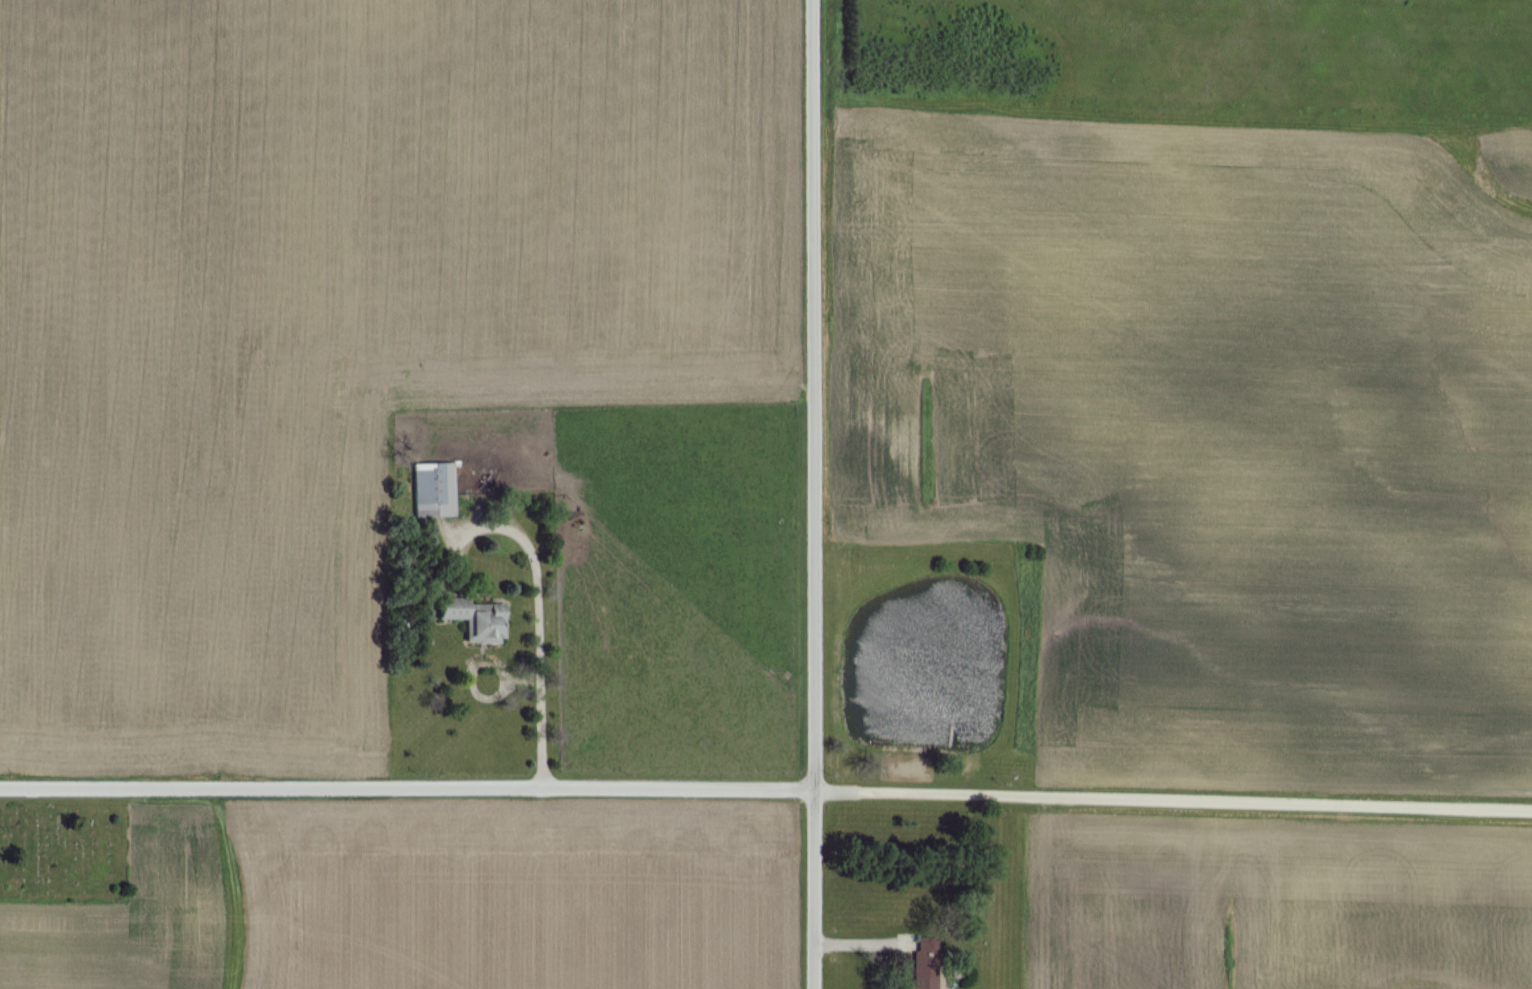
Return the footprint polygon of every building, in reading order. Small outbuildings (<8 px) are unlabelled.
[(455,516),(455,463),(411,463),(411,516),(455,516)] [(467,636),(475,636),(475,642),(502,642),(501,633),(505,633),(505,617),(508,617),(508,603),(471,603),(470,597),(443,597),(444,615),(467,615),(467,636)]
